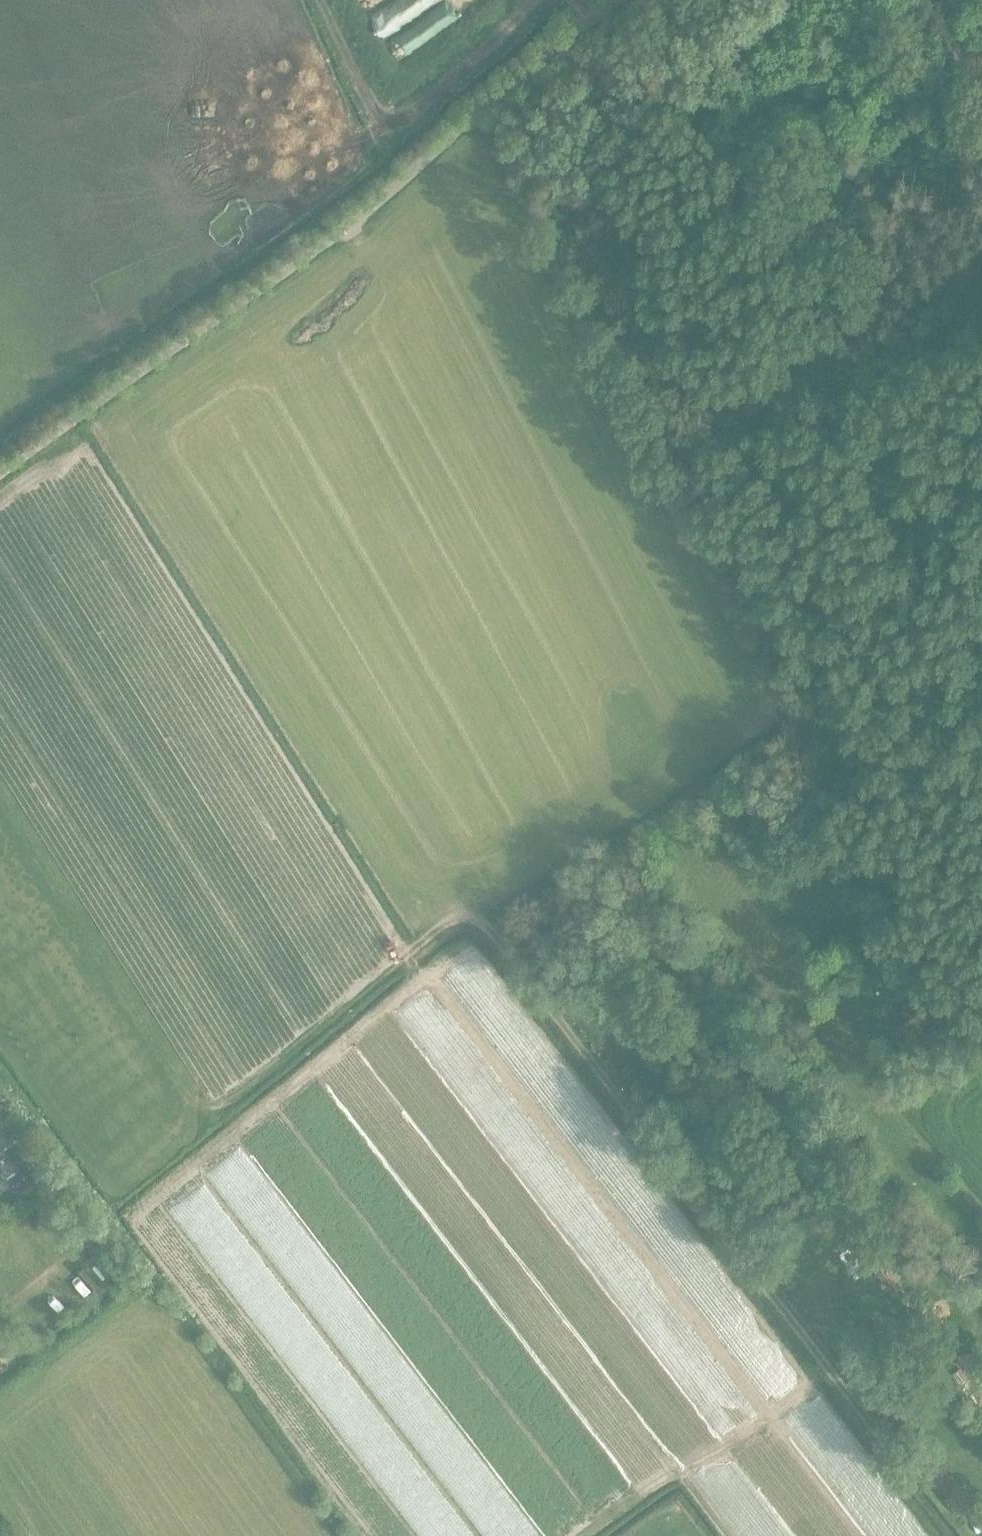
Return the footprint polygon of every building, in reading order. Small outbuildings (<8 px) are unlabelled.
[(13,1196),(2,1205),(7,1211),(18,1202),(13,1196)]
